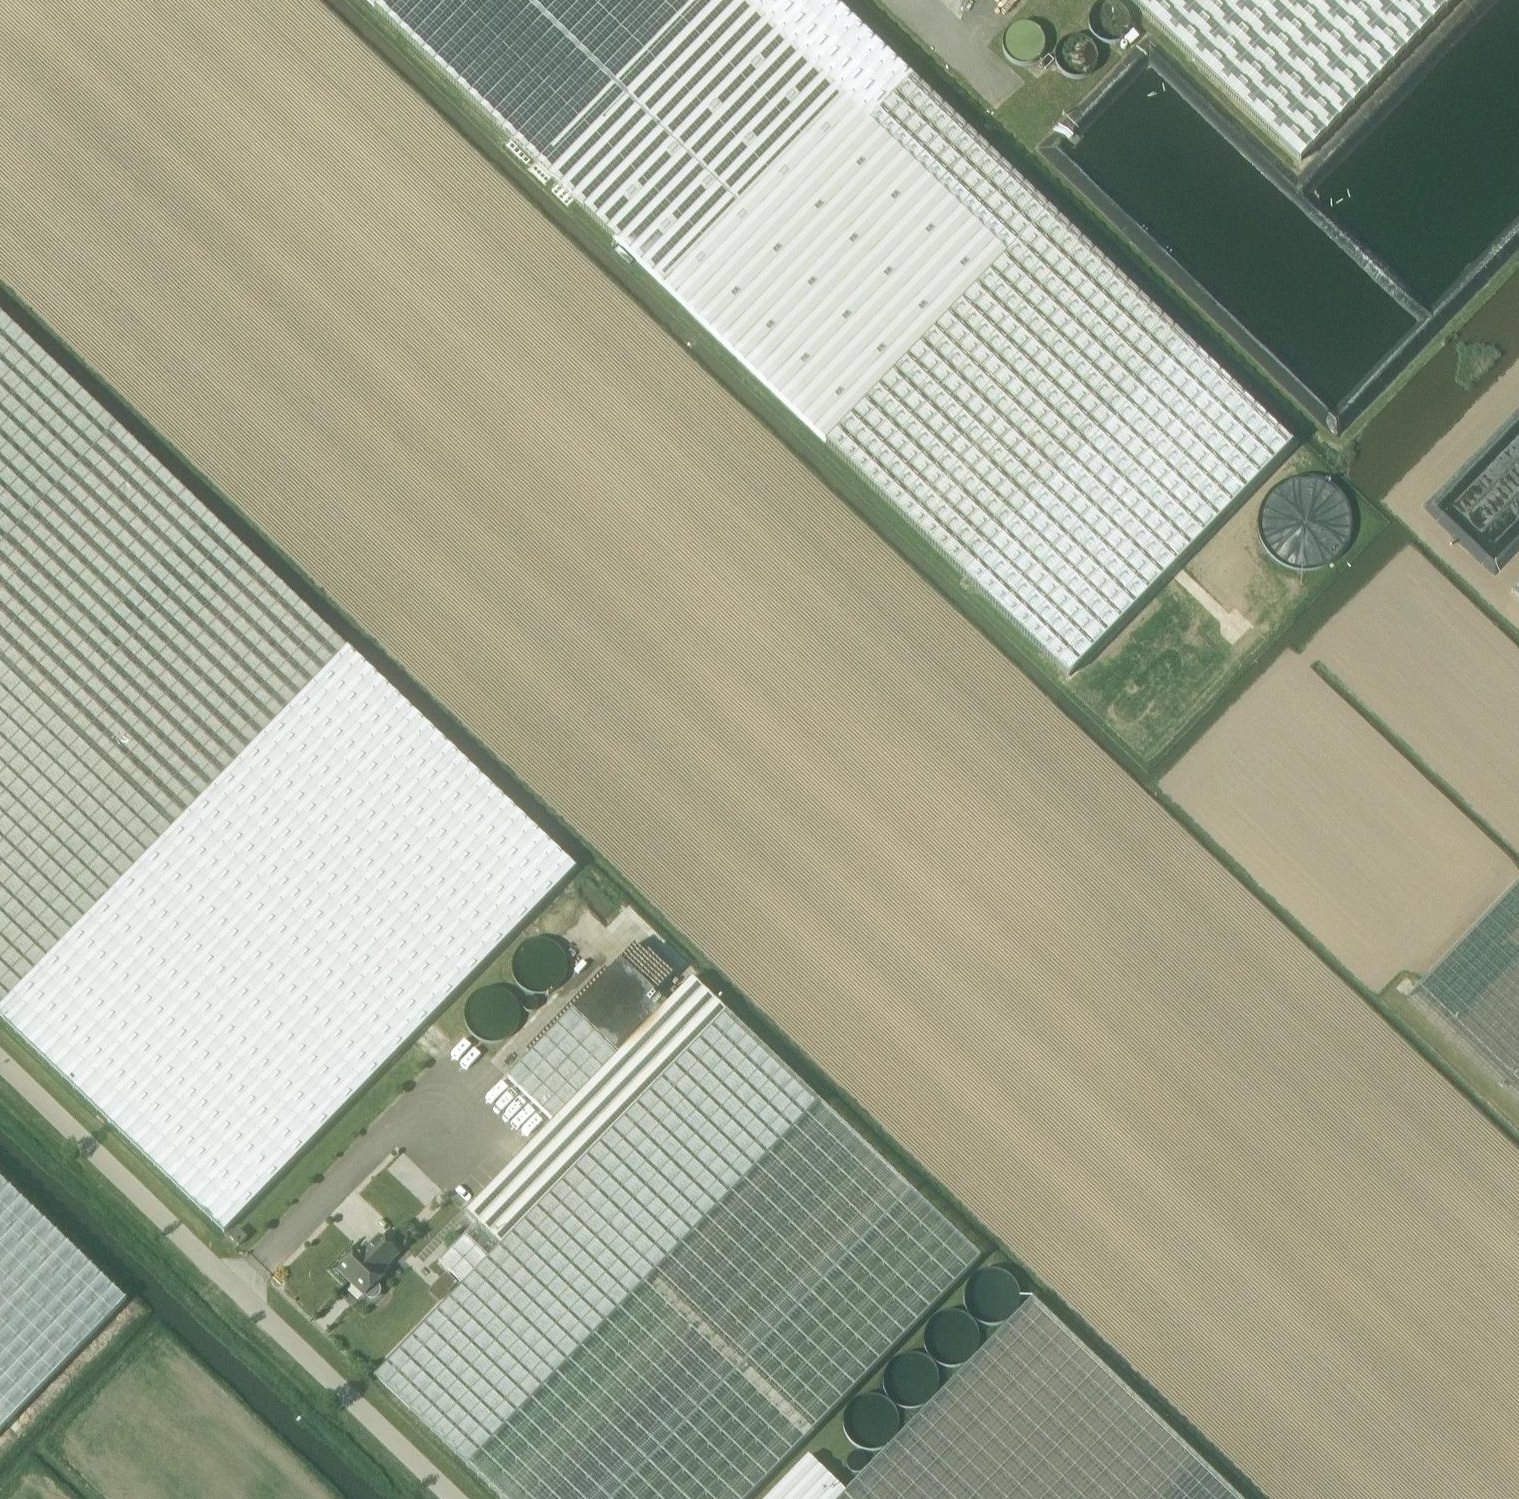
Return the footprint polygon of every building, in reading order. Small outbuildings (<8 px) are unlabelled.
[(964,577),(1188,345),(830,0),(366,0),(964,577)] [(1453,0),(1130,0),(1298,161),(1453,0)] [(347,648),(0,313),(0,1016),(225,1233),(576,869),(347,648)] [(1408,998),(1518,1105),(1518,883),(1408,998)] [(375,1376),(502,1498),(747,1498),(980,1258),(912,1191),(692,979),(667,1005),(621,960),(572,1010),(618,1055),(617,1056),(571,1012),(507,1078),(553,1122),(465,1213),(476,1224),(439,1263),(462,1286),(375,1376)] [(0,1179),(0,1431),(126,1301),(0,1179)] [(238,1246),(247,1238),(238,1229),(230,1238),(238,1246)] [(382,1271),(398,1255),(379,1237),(363,1253),(359,1249),(337,1271),(364,1297),(366,1295),(368,1298),(372,1299),(376,1297),(379,1295),(380,1291),(378,1287),(376,1285),(386,1274),(382,1271)] [(845,1493),(808,1457),(767,1498),(1239,1498),(1032,1299),(845,1493)]
